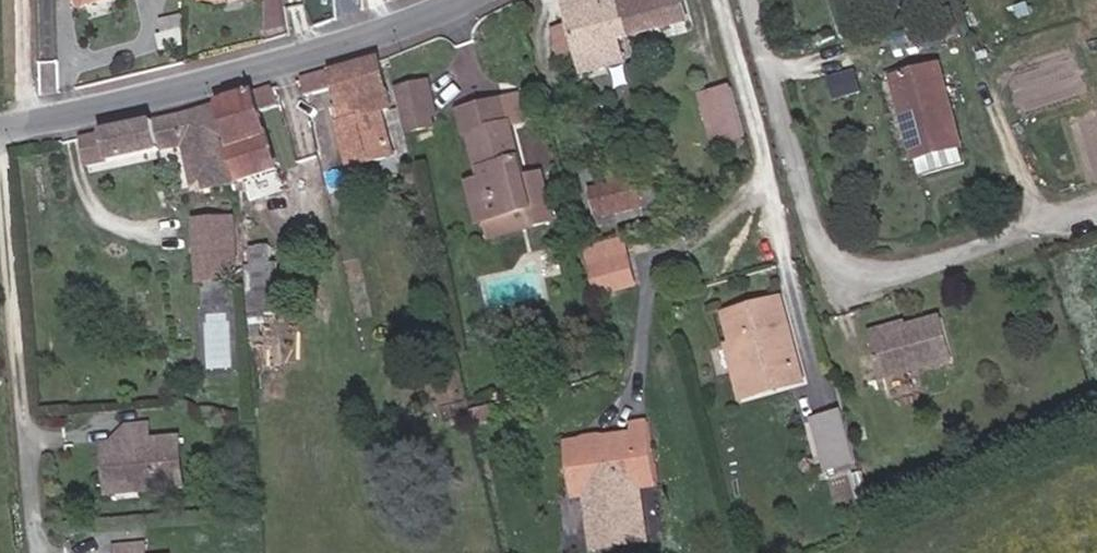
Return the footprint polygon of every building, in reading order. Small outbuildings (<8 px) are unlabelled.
[(561,12),(573,51),(598,43),(602,55),(617,50),(614,39),(627,35),(617,0),(605,0),(561,12)] [(684,18),(679,0),(617,0),(627,35),(684,18)] [(189,47),(188,33),(164,35),(165,49),(189,47)] [(401,106),(386,58),(309,81),(314,97),(343,88),(353,119),(347,121),(353,140),(360,138),(369,164),(407,152),(392,108),(401,106)] [(949,66),(898,78),(922,165),(971,153),(949,66)] [(440,122),(432,82),(401,87),(408,128),(440,122)] [(743,86),(708,95),(725,151),(756,144),(743,86)] [(538,167),(520,171),(506,121),(519,118),(512,93),(453,108),(458,131),(463,129),(473,173),(461,176),(471,217),(521,206),(525,222),(551,215),(538,167)] [(262,97),(167,124),(173,157),(192,152),(201,193),(242,191),(290,177),(262,97)] [(167,124),(89,140),(94,173),(173,157),(167,124)] [(471,217),(461,176),(455,177),(465,219),(471,217)] [(614,196),(639,190),(636,182),(612,188),(614,196)] [(645,214),(676,207),(669,182),(639,190),(645,214)] [(600,227),(645,214),(639,190),(614,196),(594,202),(600,227)] [(525,222),(521,206),(471,217),(476,234),(525,222)] [(645,214),(600,227),(602,234),(647,222),(645,214)] [(245,221),(200,222),(204,287),(235,288),(235,271),(248,271),(245,221)] [(621,264),(617,249),(579,258),(583,273),(621,264)] [(628,294),(621,264),(583,273),(590,303),(628,294)] [(281,349),(281,283),(254,283),(254,301),(249,301),(248,349),(281,349)] [(229,301),(229,289),(201,289),(201,309),(229,309),(229,301)] [(797,356),(780,291),(728,305),(744,357),(731,361),(739,390),(762,385),(757,367),(797,356)] [(930,364),(954,358),(943,321),(921,327),(930,364)] [(880,379),(930,364),(921,327),(868,341),(880,379)] [(802,374),(797,356),(757,367),(762,385),(802,374)] [(851,413),(821,420),(835,477),(866,470),(851,413)] [(116,422),(99,439),(99,445),(118,444),(123,438),(143,437),(143,421),(116,422)] [(639,433),(573,441),(582,499),(669,489),(657,423),(640,425),(639,433)] [(118,444),(99,445),(101,483),(120,482),(120,488),(176,486),(174,436),(143,437),(123,438),(118,444)] [(644,535),(641,520),(590,530),(593,546),(644,535)] [(111,552),(141,552),(140,545),(111,546),(111,552)]
